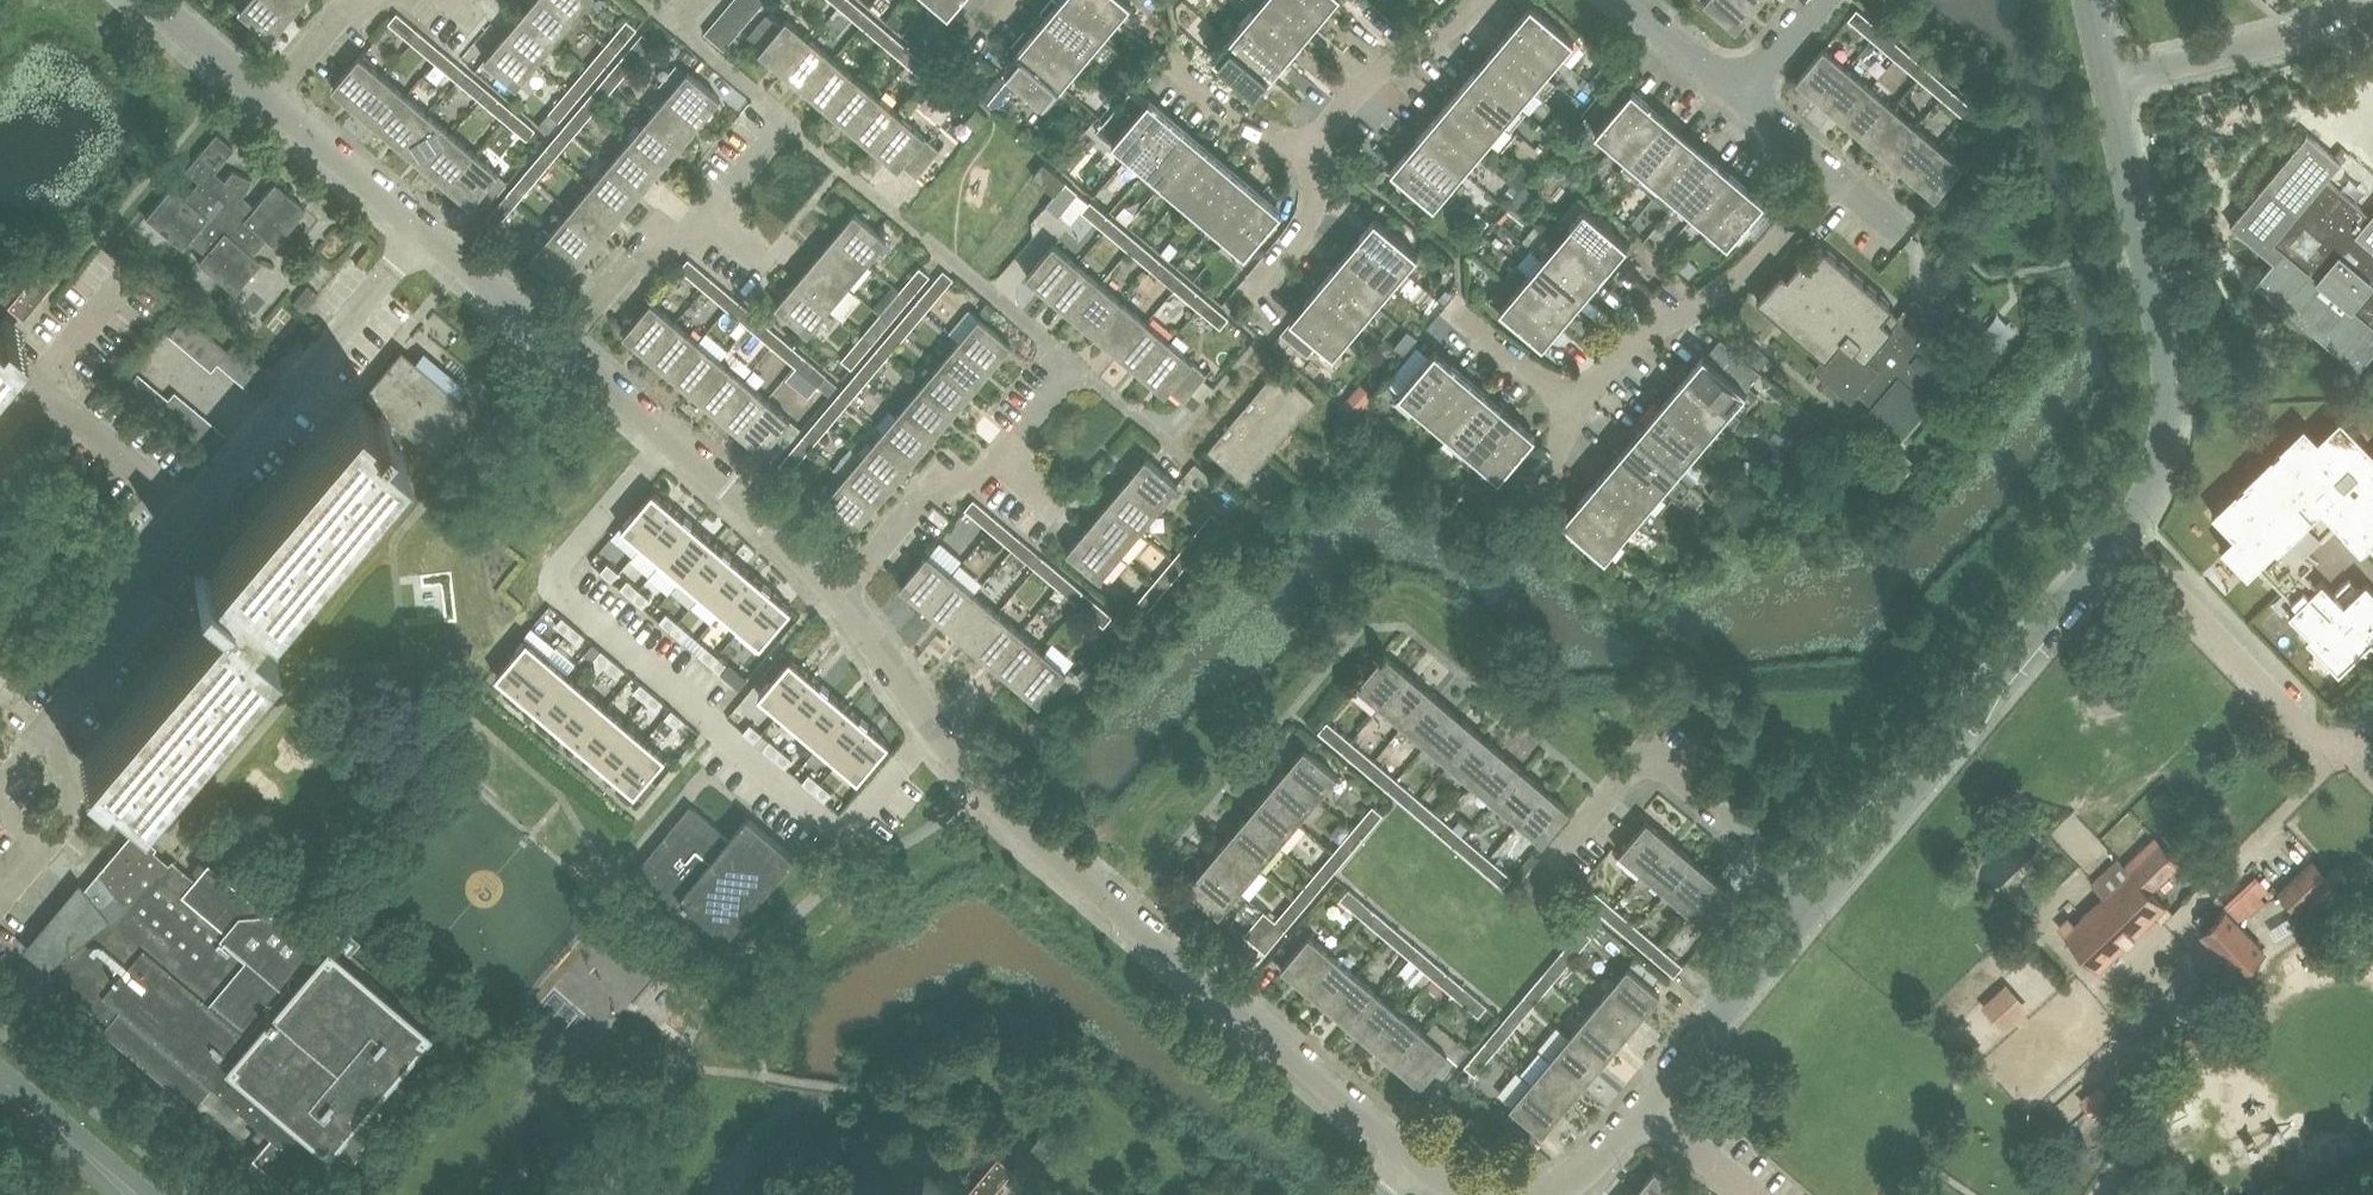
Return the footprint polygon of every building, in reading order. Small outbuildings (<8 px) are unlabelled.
[(293,12),(278,0),(249,0),(241,10),(273,37),(293,12)] [(293,12),(304,0),(278,0),(293,12)] [(524,13),(556,40),(576,17),(556,0),(535,0),(524,13)] [(576,17),(590,0),(556,0),(576,17)] [(731,2),(750,18),(759,8),(749,0),(732,0),(731,2)] [(759,8),(766,0),(749,0),(759,8)] [(839,6),(862,25),(870,15),(852,0),(843,0),(839,6)] [(951,10),(959,0),(940,0),(951,10)] [(1062,0),(1048,17),(1087,50),(1104,64),(1117,47),(1101,33),(1062,0)] [(1095,0),(1062,0),(1101,33),(1115,17),(1095,0)] [(1115,17),(1129,0),(1095,0),(1115,17)] [(1258,7),(1297,40),(1310,24),(1282,0),(1249,0),(1258,7)] [(1310,24),(1324,7),(1316,0),(1282,0),(1310,24)] [(1703,1),(1736,28),(1756,4),(1751,0),(1704,0),(1703,1)] [(750,18),(731,2),(722,12),(742,28),(750,18)] [(1533,4),(1518,21),(1557,54),(1558,53),(1571,38),(1572,37),(1557,24),(1533,4)] [(1258,7),(1244,24),(1283,57),(1297,40),(1258,7)] [(1856,9),(1848,18),(1872,38),(1880,28),(1856,9)] [(722,12),(713,22),(733,38),(742,28),(722,12)] [(767,12),(749,34),(763,47),(760,51),(783,70),(811,38),(787,19),(782,25),(767,12)] [(397,13),(389,23),(412,42),(420,32),(397,13)] [(524,13),(504,36),(537,63),(556,40),(524,13)] [(870,15),(862,25),(885,45),(893,35),(870,15)] [(1087,50),(1048,17),(1034,33),(1073,66),(1087,50)] [(627,20),(607,43),(617,52),(637,28),(627,20)] [(1518,21),(1505,37),(1543,70),(1557,54),(1518,21)] [(733,38),(713,22),(704,33),(724,49),(733,38)] [(1244,24),(1230,40),(1269,73),(1283,57),(1244,24)] [(1880,28),(1872,38),(1895,58),(1903,48),(1880,28)] [(420,32),(412,42),(435,62),(443,52),(420,32)] [(643,33),(623,56),(633,65),(653,41),(643,33)] [(1073,66),(1034,33),(1020,50),(1059,82),(1073,66)] [(893,35),(885,45),(908,64),(916,54),(893,35)] [(504,36),(485,59),(517,86),(537,63),(504,36)] [(1530,87),(1543,70),(1505,37),(1491,54),(1530,87)] [(811,38),(783,70),(807,90),(834,58),(811,38)] [(1230,40),(1215,57),(1254,90),(1269,73),(1230,40)] [(607,43),(588,66),(598,75),(617,52),(607,43)] [(1796,79),(1821,99),(1847,67),(1823,47),(1796,79)] [(1903,48),(1895,58),(1918,77),(1926,67),(1903,48)] [(1020,50),(1006,67),(1045,100),(1059,82),(1020,50)] [(443,52),(435,62),(457,81),(466,71),(457,63),(443,52)] [(916,54),(908,64),(931,83),(939,74),(916,54)] [(1477,70),(1516,103),(1530,87),(1491,54),(1477,70)] [(360,56),(333,88),(356,108),(383,76),(360,56)] [(623,56),(604,79),(614,87),(633,65),(623,56)] [(856,77),(834,58),(807,90),(829,109),(856,77)] [(588,66),(568,89),(578,98),(598,75),(588,66)] [(1870,87),(1847,67),(1821,99),(1843,119),(1870,87)] [(1918,77),(1940,96),(1949,86),(1926,67),(1918,77)] [(1502,119),(1516,103),(1477,70),(1463,87),(1502,119)] [(466,71),(457,81),(481,100),(489,91),(466,71)] [(668,94),(700,121),(720,98),(688,71),(668,94)] [(939,74),(931,83),(953,102),(962,93),(939,74)] [(995,108),(1013,86),(999,75),(981,97),(995,108)] [(406,95),(383,76),(356,108),(379,127),(406,95)] [(856,77),(829,109),(852,129),(879,96),(856,77)] [(594,110),(614,87),(604,79),(584,102),(594,110)] [(1940,96),(1963,115),(1972,106),(1949,86),(1940,96)] [(1488,136),(1502,119),(1463,87),(1449,103),(1488,136)] [(1843,119),(1866,138),(1893,106),(1870,87),(1843,119)] [(1612,88),(1581,125),(1594,136),(1599,130),(1614,142),(1647,104),(1629,89),(1623,97),(1612,88)] [(578,98),(568,89),(549,112),(559,120),(578,98)] [(503,120),(512,110),(489,91),(481,100),(503,120)] [(1137,91),(1100,134),(1127,157),(1131,152),(1164,114),(1147,100),(1137,91)] [(668,94),(648,118),(681,145),(700,121),(668,94)] [(379,127),(402,146),(429,114),(406,95),(379,127)] [(852,129),(875,148),(902,115),(879,96),(852,129)] [(584,102),(565,125),(575,133),(594,110),(584,102)] [(1474,152),(1488,136),(1449,103),(1435,119),(1474,152)] [(1647,104),(1614,142),(1630,156),(1663,117),(1647,104)] [(1866,138),(1889,157),(1916,125),(1893,106),(1866,138)] [(1963,115),(1986,135),(1994,125),(1972,106),(1963,115)] [(512,110),(503,120),(526,139),(535,129),(512,110)] [(452,134),(429,114),(402,146),(425,166),(452,134)] [(1181,128),(1164,114),(1131,152),(1148,166),(1181,128)] [(940,148),(902,115),(875,148),(898,168),(902,164),(916,176),(940,148)] [(1647,170),(1680,131),(1663,117),(1630,156),(1647,170)] [(648,118),(629,141),(661,168),(681,145),(648,118)] [(208,312),(277,231),(297,182),(223,119),(122,238),(208,312)] [(1460,168),(1474,152),(1435,119),(1422,136),(1460,168)] [(555,156),(575,133),(565,125),(545,148),(555,156)] [(1939,144),(1916,125),(1889,157),(1912,176),(1939,144)] [(1148,166),(1164,180),(1197,141),(1181,128),(1148,166)] [(1696,145),(1680,131),(1647,170),(1663,184),(1696,145)] [(2264,185),(2232,224),(2230,222),(2229,223),(2273,260),(2257,279),(2254,283),(2255,284),(2257,282),(2258,284),(2263,288),(2284,305),(2289,309),(2309,326),(2314,330),(2358,368),(2357,369),(2358,370),(2372,352),(2372,325),(2369,322),(2372,317),(2372,212),(2370,215),(2325,178),(2339,162),(2341,163),(2342,162),(2306,132),(2305,133),(2307,135),(2264,185)] [(425,166),(448,185),(475,153),(452,134),(425,166)] [(1422,136),(1408,152),(1447,185),(1460,168),(1422,136)] [(642,191),(661,168),(629,141),(610,164),(642,191)] [(1213,155),(1197,141),(1164,180),(1181,194),(1213,155)] [(1939,144),(1912,176),(1935,196),(1962,164),(1939,144)] [(1696,145),(1663,184),(1680,198),(1712,159),(1696,145)] [(526,171),(536,179),(555,156),(545,148),(526,171)] [(1408,152),(1393,169),(1432,202),(1447,185),(1408,152)] [(475,153),(448,185),(472,205),(475,200),(485,209),(508,181),(498,172),(475,153)] [(1230,169),(1213,155),(1181,194),(1197,208),(1230,169)] [(1712,159),(1680,198),(1696,211),(1729,173),(1712,159)] [(1066,180),(1043,162),(1033,175),(1055,193),(1066,180)] [(610,164),(591,186),(622,214),(642,191),(610,164)] [(1246,183),(1230,169),(1197,208),(1213,222),(1246,183)] [(516,202),(536,179),(526,171),(507,194),(516,202)] [(1696,211),(1712,225),(1745,187),(1729,173),(1696,211)] [(1246,183),(1213,222),(1230,235),(1263,197),(1246,183)] [(1527,185),(1514,201),(1527,212),(1540,196),(1527,185)] [(603,237),(622,214),(591,186),(571,209),(603,237)] [(1745,187),(1712,225),(1730,240),(1744,223),(1758,207),(1763,201),(1745,187)] [(497,225),(516,202),(507,194),(487,217),(497,225)] [(1263,197),(1230,235),(1247,250),(1280,211),(1263,197)] [(1105,231),(1113,221),(1090,201),(1082,211),(1105,231)] [(1586,208),(1572,226),(1611,259),(1625,241),(1606,225),(1586,208)] [(571,209),(552,232),(584,259),(603,237),(571,209)] [(835,234),(867,261),(887,238),(854,211),(835,234)] [(1377,218),(1362,235),(1401,268),(1416,251),(1377,218)] [(1565,220),(1551,236),(1558,242),(1597,275),(1611,259),(1572,226),(1565,220)] [(1113,221),(1105,231),(1128,250),(1136,240),(1113,221)] [(544,242),(532,255),(564,283),(584,259),(552,232),(544,225),(536,235),(544,242)] [(835,234),(816,257),(848,284),(867,261),(835,234)] [(1547,236),(1534,250),(1544,258),(1583,291),(1597,275),(1558,242),(1551,236),(1548,234),(1547,236)] [(1388,284),(1401,268),(1362,235),(1349,252),(1388,284)] [(1136,240),(1128,250),(1150,269),(1159,260),(1136,240)] [(1050,295),(1077,263),(1054,243),(1027,275),(1050,295)] [(1941,386),(1973,350),(1942,323),(1930,337),(1914,323),(1926,310),(1913,299),(1898,316),(1889,308),(1892,305),(1824,246),(1813,259),(1805,253),(1787,274),(1781,269),(1756,299),(1823,356),(1814,367),(1850,399),(1857,390),(1873,404),(1866,413),(1897,439),(1928,402),(1920,396),(1934,380),(1941,386)] [(1374,301),(1388,284),(1349,252),(1335,268),(1374,301)] [(816,257),(796,280),(828,308),(848,284),(816,257)] [(1690,277),(1699,266),(1687,257),(1678,268),(1690,277)] [(679,268),(702,287),(711,277),(688,258),(679,268)] [(1544,258),(1530,275),(1569,308),(1583,291),(1544,258)] [(1159,260),(1150,269),(1173,289),(1182,279),(1159,260)] [(1100,282),(1077,263),(1050,295),(1073,314),(1100,282)] [(1569,308),(1530,275),(1518,264),(1504,280),(1555,324),(1569,308)] [(919,267),(901,289),(910,297),(929,275),(919,267)] [(37,268),(34,271),(6,304),(22,318),(53,281),(37,268)] [(1360,317),(1374,301),(1335,268),(1321,284),(1360,317)] [(943,272),(935,281),(944,288),(945,289),(953,280),(943,272)] [(702,287),(726,307),(734,297),(711,277),(702,287)] [(1182,279),(1173,289),(1196,308),(1204,298),(1182,279)] [(808,331),(828,308),(796,280),(776,304),(808,331)] [(934,280),(915,303),(925,311),(944,288),(935,281),(934,280)] [(1504,280),(1489,298),(1501,308),(1541,341),(1555,324),(1504,280)] [(1100,282),(1073,314),(1096,334),(1123,302),(1100,282)] [(304,311),(319,293),(307,283),(292,301),(304,311)] [(1346,333),(1360,317),(1321,284),(1307,301),(1346,333)] [(891,320),(910,297),(901,289),(881,312),(891,320)] [(757,316),(734,297),(726,307),(748,326),(757,316)] [(1204,298),(1196,308),(1219,328),(1227,318),(1204,298)] [(624,333),(647,353),(674,321),(651,301),(624,333)] [(1292,318),(1282,331),(1304,350),(1315,337),(1331,351),(1346,333),(1307,301),(1292,318)] [(1146,322),(1123,302),(1096,334),(1119,354),(1146,322)] [(906,334),(925,311),(915,303),(896,325),(906,334)] [(881,312),(862,335),(872,343),(891,320),(881,312)] [(184,315),(167,334),(178,344),(195,324),(184,315)] [(748,326),(772,346),(780,336),(757,316),(748,326)] [(979,316),(959,339),(991,367),(1011,344),(979,316)] [(12,330),(0,320),(0,344),(12,330)] [(697,340),(674,321),(647,353),(670,372),(697,340)] [(1169,341),(1146,322),(1119,354),(1142,373),(1169,341)] [(195,324),(178,344),(188,352),(205,333),(195,324)] [(877,348),(887,357),(906,334),(896,325),(877,348)] [(205,333),(188,352),(199,361),(215,341),(205,333)] [(872,343),(862,335),(842,359),(852,367),(872,343)] [(772,346),(795,365),(803,355),(780,336),(772,346)] [(940,362),(972,389),(991,367),(959,339),(940,362)] [(1730,404),(1744,388),(1746,389),(1758,375),(1717,339),(1705,355),(1691,371),(1730,404)] [(693,392),(720,360),(697,340),(670,372),(693,392)] [(215,341),(199,361),(210,370),(216,362),(226,350),(215,341)] [(1169,341),(1142,373),(1165,393),(1169,388),(1183,401),(1207,373),(1169,341)] [(226,350),(216,362),(226,371),(243,351),(232,342),(226,350)] [(1744,355),(1759,367),(1768,356),(1753,344),(1744,355)] [(868,379),(887,357),(877,348),(858,371),(868,379)] [(401,350),(400,349),(362,394),(365,396),(405,430),(432,453),(470,409),(455,396),(454,397),(442,387),(443,386),(441,384),(440,385),(428,375),(429,374),(427,373),(426,374),(414,363),(415,362),(414,361),(413,362),(400,351),(401,350)] [(1418,404),(1451,365),(1433,350),(1401,389),(1418,404)] [(243,351),(226,371),(236,379),(253,360),(243,351)] [(803,355),(795,365),(818,384),(826,374),(803,355)] [(263,369),(253,360),(236,380),(247,388),(263,369)] [(743,379),(720,360),(693,392),(717,411),(743,379)] [(940,362),(920,385),(953,412),(972,389),(940,362)] [(1451,365),(1418,404),(1435,418),(1467,379),(1451,365)] [(263,369),(247,388),(260,399),(279,377),(266,366),(263,369)] [(848,402),(868,379),(858,371),(838,394),(848,402)] [(1258,399),(1292,427),(1315,400),(1281,371),(1268,386),(1264,382),(1253,395),(1257,399),(1258,399)] [(1691,371),(1677,388),(1716,421),(1730,404),(1691,371)] [(137,373),(120,393),(130,401),(147,382),(137,373)] [(740,431),(767,399),(743,379),(717,411),(740,431)] [(1467,379),(1435,418),(1451,432),(1484,393),(1467,379)] [(147,382),(130,401),(141,410),(157,390),(147,382)] [(920,385),(901,408),(933,435),(953,412),(920,385)] [(1677,388),(1663,404),(1702,437),(1716,421),(1677,388)] [(157,390),(141,410),(151,419),(157,411),(167,399),(157,390)] [(167,399),(157,411),(168,420),(184,400),(173,391),(167,399)] [(1484,393),(1451,432),(1467,445),(1500,406),(1484,393)] [(829,425),(848,402),(838,394),(819,417),(829,425)] [(194,574),(191,572),(178,587),(211,615),(89,759),(135,799),(270,639),(244,617),(258,601),(265,607),(400,447),(394,443),(405,430),(365,396),(234,550),(223,540),(217,546),(206,536),(193,550),(204,562),(194,574)] [(1361,407),(1349,396),(1341,404),(1354,415),(1361,407)] [(767,399),(740,431),(763,450),(765,447),(776,456),(801,427),(790,418),(767,399)] [(1269,454),(1292,427),(1258,399),(1257,399),(1245,413),(1241,410),(1230,422),(1234,426),(1235,425),(1269,454)] [(184,400),(168,420),(178,429),(194,409),(184,400)] [(1663,404),(1649,420),(1688,453),(1702,437),(1663,404)] [(1500,406),(1467,445),(1484,459),(1517,420),(1500,406)] [(882,431),(914,458),(933,435),(901,408),(882,431)] [(194,409),(178,429),(188,437),(205,417),(194,409)] [(2283,590),(2302,572),(2313,562),(2304,553),(2300,548),(2317,532),(2321,536),(2335,523),(2342,531),(2360,551),(2370,542),(2372,546),(2372,454),(2371,453),(2372,451),(2372,450),(2340,416),(2317,438),(2303,424),(2279,447),(2281,449),(2273,456),(2271,455),(2243,482),(2245,484),(2237,491),(2236,489),(2211,513),(2233,535),(2220,547),(2247,575),(2258,565),(2283,590)] [(205,417),(188,437),(198,446),(215,426),(205,417)] [(810,448),(829,425),(819,417),(800,439),(810,448)] [(1517,420),(1484,459),(1501,474),(1534,435),(1517,420)] [(1649,420),(1635,437),(1674,470),(1688,453),(1649,420)] [(1235,425),(1234,426),(1222,440),(1218,437),(1207,449),(1246,482),(1269,454),(1235,425)] [(215,426),(198,446),(209,455),(226,435),(215,426)] [(882,431),(862,454),(894,481),(914,458),(882,431)] [(1635,437),(1621,453),(1660,486),(1674,470),(1635,437)] [(810,448),(800,439),(779,464),(789,472),(810,448)] [(1621,453),(1607,469),(1646,502),(1660,486),(1621,453)] [(862,454),(842,477),(875,504),(894,481),(862,454)] [(1146,457),(1126,480),(1158,507),(1178,484),(1146,457)] [(1607,469),(1594,486),(1632,519),(1646,502),(1607,469)] [(855,528),(875,504),(842,477),(822,501),(855,528)] [(1126,480),(1107,503),(1139,530),(1158,507),(1126,480)] [(1594,486),(1580,502),(1618,535),(1632,519),(1594,486)] [(622,527),(642,544),(673,507),(653,490),(622,527)] [(964,509),(988,528),(996,518),(973,499),(964,509)] [(1580,502),(1565,519),(1604,552),(1618,535),(1580,502)] [(1120,553),(1139,530),(1107,503),(1087,526),(1120,553)] [(673,507),(642,544),(661,560),(657,565),(658,565),(693,524),(673,507)] [(1212,513),(1192,536),(1202,544),(1221,521),(1212,513)] [(996,518),(988,528),(1011,548),(1019,538),(996,518)] [(678,582),(713,541),(693,524),(658,565),(678,582)] [(1100,577),(1120,553),(1087,526),(1067,550),(1100,577)] [(1202,544),(1192,536),(1173,559),(1183,567),(1202,544)] [(1011,548),(1014,550),(1021,556),(1034,567),(1042,557),(1019,538),(1011,548)] [(713,541),(678,582),(679,582),(682,578),(701,594),(732,557),(713,541)] [(900,585),(923,604),(950,573),(927,553),(900,585)] [(732,557),(701,594),(721,611),(752,574),(732,557)] [(1065,577),(1042,557),(1034,567),(1057,587),(1065,577)] [(1173,559),(1154,582),(1164,590),(1183,567),(1173,559)] [(612,580),(619,572),(608,562),(601,570),(612,580)] [(2335,593),(2322,579),(2315,585),(2302,572),(2283,590),(2296,604),(2288,612),(2309,633),(2306,637),(2317,648),(2339,671),(2342,667),(2364,646),(2371,639),(2372,641),(2372,588),(2366,580),(2358,588),(2349,579),(2335,593)] [(923,604),(946,624),(973,592),(950,573),(923,604)] [(752,574),(721,611),(740,627),(736,631),(737,632),(772,591),(752,574)] [(1057,587),(1080,605),(1088,596),(1065,577),(1057,587)] [(621,587),(632,596),(639,588),(627,579),(621,587)] [(1164,590),(1154,582),(1133,606),(1143,614),(1164,590)] [(650,598),(639,588),(632,596),(643,606),(650,598)] [(772,591),(737,632),(757,649),(792,608),(772,591)] [(997,611),(973,592),(946,624),(969,643),(997,611)] [(1088,596),(1080,605),(1103,625),(1112,616),(1088,596)] [(1020,631),(997,611),(969,643),(993,663),(1020,631)] [(660,620),(671,630),(678,622),(666,612),(660,620)] [(555,624),(567,633),(573,625),(562,616),(555,624)] [(678,622),(671,630),(682,639),(689,631),(678,622)] [(573,625),(567,633),(578,643),(585,635),(573,625)] [(1042,650),(1020,631),(993,663),(1016,682),(1042,650)] [(516,692),(548,656),(527,638),(496,675),(516,692)] [(699,653),(710,663),(717,655),(706,645),(699,653)] [(594,657),(606,667),(612,659),(601,649),(594,657)] [(1066,670),(1042,650),(1016,682),(1039,702),(1066,670)] [(1407,673),(1383,653),(1357,685),(1380,705),(1407,673)] [(728,664),(717,655),(710,663),(722,672),(728,664)] [(536,709),(567,672),(548,656),(516,692),(536,709)] [(759,695),(779,712),(810,675),(790,658),(759,695)] [(624,668),(612,659),(606,667),(617,676),(624,668)] [(536,709),(556,726),(587,689),(567,672),(536,709)] [(1407,673),(1380,705),(1403,724),(1430,692),(1407,673)] [(810,675),(779,712),(799,729),(830,692),(810,675)] [(645,700),(652,692),(641,682),(634,690),(645,700)] [(587,689),(556,726),(575,742),(606,705),(587,689)] [(663,701),(652,692),(645,700),(657,709),(663,701)] [(850,708),(830,692),(799,729),(818,745),(850,708)] [(1430,692),(1403,724),(1426,743),(1453,712),(1430,692)] [(595,759),(626,722),(606,705),(575,742),(595,759)] [(838,762),(869,725),(850,708),(818,745),(838,762)] [(676,726),(683,718),(672,709),(665,717),(676,726)] [(1453,712),(1426,743),(1449,763),(1476,731),(1453,712)] [(595,759),(615,775),(646,739),(626,722),(595,759)] [(1319,732),(1341,751),(1350,741),(1327,722),(1319,732)] [(755,740),(762,732),(750,723),(743,731),(755,740)] [(890,742),(869,725),(838,762),(858,779),(890,742)] [(1476,731),(1449,763),(1472,782),(1500,750),(1476,731)] [(666,756),(646,739),(615,775),(635,793),(666,756)] [(774,757),(781,749),(770,740),(763,748),(774,757)] [(1350,741),(1341,751),(1364,770),(1373,761),(1350,741)] [(1304,747),(1284,771),(1316,798),(1336,774),(1304,747)] [(781,749),(774,757),(786,767),(792,759),(781,749)] [(1496,802),(1523,770),(1500,750),(1472,782),(1496,802)] [(1373,761),(1364,770),(1388,790),(1396,780),(1373,761)] [(1545,789),(1523,770),(1496,802),(1518,821),(1545,789)] [(1284,771),(1265,794),(1297,821),(1316,798),(1284,771)] [(814,790),(820,782),(809,773),(802,781),(814,790)] [(1396,780),(1388,790),(1411,809),(1419,800),(1396,780)] [(832,792),(820,782),(814,790),(825,800),(832,792)] [(1545,789),(1518,821),(1542,841),(1569,809),(1545,789)] [(1265,794),(1245,817),(1277,844),(1297,821),(1265,794)] [(1442,819),(1419,800),(1411,809),(1434,829),(1442,819)] [(671,836),(636,877),(699,930),(716,945),(725,934),(727,935),(739,921),(794,856),(748,817),(729,838),(690,805),(667,832),(671,836)] [(1353,828),(1363,836),(1382,814),(1372,805),(1353,828)] [(1226,840),(1258,867),(1277,844),(1245,817),(1226,840)] [(1434,829),(1457,848),(1465,839),(1442,819),(1434,829)] [(1647,820),(1620,852),(1644,872),(1671,840),(1647,820)] [(1363,836),(1353,828),(1333,851),(1343,859),(1363,836)] [(192,865),(198,871),(191,878),(170,861),(167,864),(151,849),(154,846),(133,829),(95,874),(84,887),(78,881),(21,949),(45,968),(51,963),(65,980),(62,983),(107,1022),(100,1029),(192,1107),(210,1085),(250,1119),(253,1117),(261,1124),(251,1136),(252,1137),(255,1133),(264,1141),(250,1156),(290,1190),(326,1147),(353,1161),(379,1111),(366,1100),(425,1030),(424,1029),(422,1030),(279,909),(263,910),(248,897),(257,886),(219,854),(210,865),(206,862),(200,857),(192,865)] [(2090,909),(2088,907),(2087,909),(2088,910),(2082,917),(2080,915),(2073,921),(2068,915),(2063,921),(2065,923),(2060,928),(2099,969),(2156,915),(2162,922),(2173,912),(2166,905),(2164,907),(2150,891),(2179,863),(2155,838),(2125,866),(2129,872),(2090,909)] [(1488,858),(1465,839),(1457,848),(1480,868),(1488,858)] [(1239,890),(1258,867),(1226,840),(1206,863),(1239,890)] [(1694,859),(1671,840),(1644,872),(1667,891),(1694,859)] [(1314,874),(1324,882),(1343,859),(1333,851),(1314,874)] [(2343,891),(2316,861),(2311,856),(2277,888),(2308,922),(2343,891)] [(1510,877),(1488,858),(1480,868),(1502,887),(1510,877)] [(1694,859),(1667,891),(1690,910),(1717,878),(1694,859)] [(1186,887),(1219,914),(1239,890),(1206,863),(1186,887)] [(1294,897),(1304,906),(1324,882),(1314,874),(1294,897)] [(1740,898),(1717,878),(1690,910),(1713,930),(1740,898)] [(279,894),(265,883),(256,893),(271,904),(279,894)] [(1582,898),(1589,904),(1605,917),(1614,907),(1590,888),(1582,898)] [(1362,918),(1370,908),(1348,889),(1340,899),(1362,918)] [(1275,920),(1285,929),(1304,906),(1294,897),(1276,920),(1275,920)] [(1614,907),(1605,917),(1628,937),(1637,927),(1614,907)] [(1370,908),(1362,918),(1385,937),(1393,927),(1370,908)] [(1264,910),(1244,933),(1255,944),(1265,952),(1285,929),(1275,920),(1276,920),(1264,910)] [(2224,910),(2201,932),(2240,973),(2263,951),(2224,910)] [(326,933),(349,952),(359,940),(336,920),(326,933)] [(1393,927),(1385,937),(1408,957),(1417,947),(1393,927)] [(1637,927),(1628,937),(1652,956),(1660,946),(1637,927)] [(1581,928),(1561,951),(1571,959),(1591,936),(1581,928)] [(1305,986),(1332,954),(1309,935),(1281,967),(1305,986)] [(1660,946),(1652,956),(1674,975),(1682,965),(1660,946)] [(1417,947),(1408,957),(1432,976),(1440,966),(1417,947)] [(1552,982),(1571,959),(1561,951),(1542,974),(1552,982)] [(1354,973),(1332,954),(1305,986),(1327,1005),(1354,973)] [(1455,996),(1463,986),(1440,966),(1432,976),(1455,996)] [(1628,966),(1608,990),(1640,1016),(1660,993),(1628,966)] [(1351,1025),(1378,993),(1354,973),(1327,1005),(1351,1025)] [(1532,1005),(1552,982),(1542,974),(1522,997),(1532,1005)] [(1463,986),(1455,996),(1477,1015),(1486,1005),(1463,986)] [(1608,990),(1589,1012),(1621,1039),(1640,1016),(1608,990)] [(1351,1025),(1374,1044),(1401,1012),(1378,993),(1351,1025)] [(1512,1029),(1532,1005),(1522,997),(1503,1020),(1512,1029)] [(1401,1012),(1374,1044),(1397,1064),(1424,1032),(1401,1012)] [(1589,1012),(1570,1035),(1602,1062),(1621,1039),(1589,1012)] [(1493,1052),(1512,1029),(1503,1020),(1483,1043),(1493,1052)] [(1447,1051),(1424,1032),(1397,1064),(1420,1083),(1447,1051)] [(1582,1085),(1602,1062),(1570,1035),(1550,1058),(1582,1085)] [(1447,1051),(1447,1052),(1458,1062),(1470,1047),(1459,1037),(1447,1051)] [(1493,1052),(1483,1043),(1464,1065),(1474,1074),(1493,1052)] [(1563,1108),(1582,1085),(1550,1058),(1530,1082),(1563,1108)] [(1543,1132),(1563,1108),(1530,1082),(1511,1105),(1543,1132)] [(2101,1085),(2081,1101),(2093,1117),(2113,1101),(2101,1085)] [(1050,1123),(1031,1145),(1044,1157),(1063,1134),(1050,1123)] [(2371,1163),(2372,1161),(2372,1140),(2361,1150),(2371,1163)] [(995,1158),(969,1188),(977,1194),(991,1194),(1014,1167),(998,1154),(995,1158)] [(1635,1192),(1639,1194),(1687,1194),(1655,1168),(1635,1192)] [(950,1193),(954,1188),(941,1177),(936,1181),(929,1175),(912,1194),(952,1194),(950,1193)]
